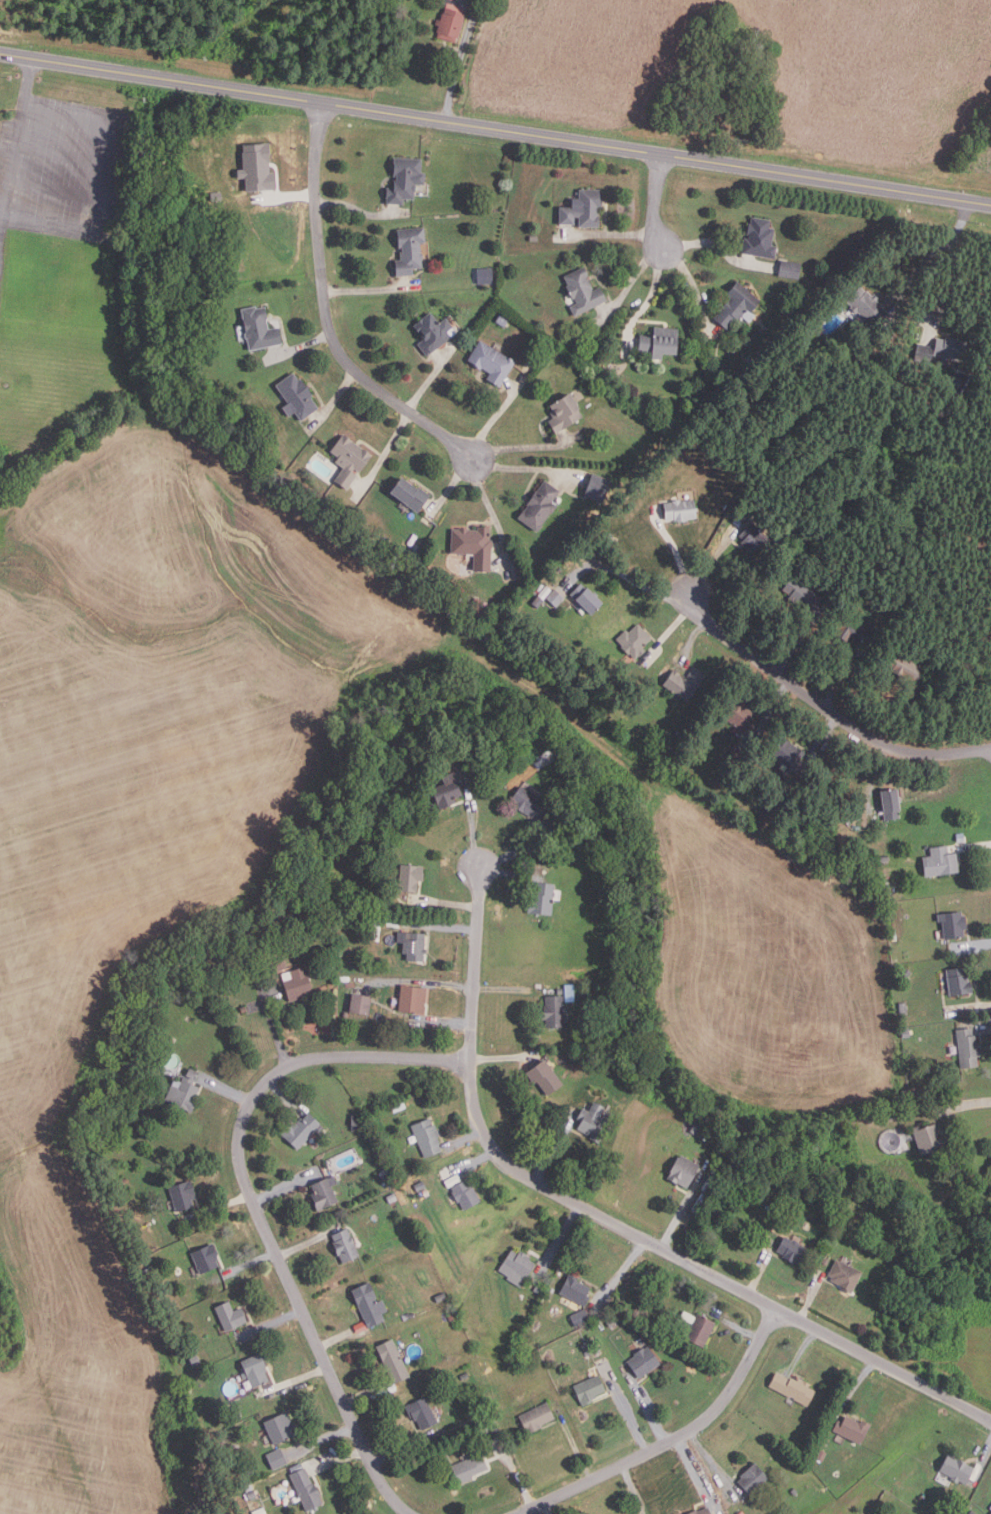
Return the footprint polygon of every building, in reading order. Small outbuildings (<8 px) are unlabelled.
[(455,43),(437,37),(439,32),(437,31),(439,25),(435,24),(437,19),(440,20),(443,13),(444,13),(448,3),(464,8),(463,13),(466,14),(459,38),(457,37),(455,43)] [(247,191),(246,177),(241,177),(241,171),(246,170),(245,145),(271,144),(272,172),(277,171),(278,190),(247,191)] [(403,203),(387,202),(387,196),(386,196),(387,186),(394,187),(394,179),(397,179),(397,175),(393,175),(394,156),(422,158),(422,172),(426,172),(425,184),(417,184),(417,190),(415,190),(415,197),(403,197),(403,203)] [(600,225),(579,225),(579,215),(574,215),(574,223),(560,222),(560,206),(573,206),(573,197),(580,197),(580,188),(601,188),(601,199),(602,199),(602,206),(598,206),(598,214),(600,214),(600,225)] [(776,257),(742,252),(745,237),(749,237),(750,233),(747,233),(749,222),(752,222),(752,216),(771,219),(770,227),(775,227),(772,245),(777,245),(776,257)] [(397,275),(396,259),(402,259),(401,251),(403,250),(403,246),(400,247),(398,228),(426,226),(427,242),(421,242),(422,252),(424,253),(424,257),(423,259),(423,267),(414,268),(414,274),(397,275)] [(797,278),(779,275),(782,259),(800,262),(797,278)] [(576,316),(571,307),(578,303),(575,298),(573,299),(566,286),(569,285),(565,277),(586,266),(590,275),(588,276),(594,289),(593,289),(593,290),(601,286),(608,300),(576,316)] [(494,283),(478,283),(478,267),(493,267),(494,283)] [(728,328),(715,317),(723,308),(722,307),(729,298),(730,299),(732,296),(728,293),(738,280),(761,299),(751,311),(749,309),(740,320),(737,318),(728,328)] [(872,337),(861,327),(868,318),(860,310),(858,313),(852,307),(854,305),(849,301),(862,286),(868,291),(869,290),(875,296),(876,294),(880,297),(878,299),(884,304),(883,306),(894,316),(882,329),(880,327),(872,337)] [(250,349),(247,337),(246,337),(245,333),(247,333),(242,308),(256,305),(257,307),(266,306),(268,318),(267,318),(269,328),(279,326),(283,342),(250,349)] [(427,355),(418,343),(425,338),(421,333),(420,333),(414,325),(431,312),(439,323),(446,317),(453,327),(448,331),(452,336),(427,355)] [(505,326),(496,321),(501,314),(509,320),(505,326)] [(663,359),(653,358),(654,351),(639,350),(641,334),(654,335),(655,325),(679,328),(677,353),(663,352),(663,359)] [(966,361),(949,357),(949,359),(942,357),(942,355),(934,353),(938,337),(946,339),(946,336),(959,338),(971,341),(966,361)] [(500,387),(487,378),(491,372),(481,366),(480,367),(468,359),(480,339),(516,361),(500,387)] [(517,361),(505,354),(512,343),(523,350),(517,361)] [(929,362),(916,360),(918,344),(931,346),(929,362)] [(301,419),(295,410),(290,414),(283,405),(289,401),(276,384),(294,371),(299,377),(301,376),(313,393),(311,395),(319,406),(301,419)] [(556,431),(549,419),(554,416),(551,411),(553,409),(550,404),(570,392),(584,414),(556,431)] [(349,488),(336,479),(345,467),(337,462),(340,457),(332,451),(344,434),(373,454),(361,471),(356,468),(354,472),(358,475),(349,488)] [(604,502),(586,495),(594,473),(612,479),(604,502)] [(420,511),(392,491),(402,476),(419,488),(420,486),(432,494),(420,511)] [(538,531),(519,516),(525,508),(526,509),(529,504),(527,503),(537,490),(538,490),(546,479),(561,490),(553,501),(558,505),(553,512),(552,511),(542,525),(543,526),(540,529),(539,529),(538,531)] [(676,521),(675,518),(667,520),(664,503),(673,501),(673,500),(681,498),(681,500),(696,498),(698,517),(676,521)] [(756,558),(743,546),(744,545),(742,543),(744,541),(739,537),(752,523),(771,541),(756,558)] [(801,539),(794,534),(801,524),(808,529),(801,539)] [(492,570),(474,570),(475,553),(452,552),(452,528),(460,528),(460,527),(469,527),(469,529),(478,529),(478,526),(491,526),(490,539),(494,539),(494,546),(492,546),(492,570)] [(559,581),(550,589),(545,584),(554,576),(559,581)] [(816,612),(809,607),(808,609),(801,604),(799,606),(789,598),(791,595),(784,590),(793,577),(825,599),(816,612)] [(592,614),(570,594),(580,584),(586,589),(588,587),(604,602),(592,614)] [(565,597),(557,606),(547,597),(555,588),(565,597)] [(539,608),(532,602),(539,594),(545,600),(539,608)] [(860,645),(852,640),(850,644),(834,633),(848,612),(853,616),(852,618),(860,624),(863,618),(872,624),(868,630),(869,631),(860,645)] [(634,661),(622,647),(623,646),(615,637),(625,628),(629,633),(639,624),(652,638),(643,647),(647,651),(640,658),(639,656),(634,661)] [(921,685),(915,681),(914,683),(894,670),(895,669),(885,663),(894,648),(930,670),(921,685)] [(688,704),(664,686),(676,670),(681,674),(680,676),(683,678),(684,676),(686,678),(695,667),(709,677),(688,704)] [(750,736),(724,717),(738,698),(746,704),(744,706),(757,715),(752,722),(757,725),(750,736)] [(793,772),(789,769),(791,766),(786,762),(784,764),(777,760),(779,757),(773,753),(785,737),(807,752),(804,756),(805,757),(796,770),(795,769),(793,772)] [(442,808),(434,788),(445,783),(442,776),(454,772),(463,795),(455,798),(457,802),(442,808)] [(534,818),(525,812),(525,813),(515,806),(517,803),(511,799),(520,786),(544,802),(534,818)] [(885,819),(882,790),(898,788),(902,817),(885,819)] [(967,844),(959,845),(958,834),(966,834),(967,844)] [(926,876),(924,857),(932,855),(931,847),(949,845),(950,854),(958,852),(960,872),(926,876)] [(417,893),(399,891),(399,890),(398,888),(398,885),(400,884),(401,865),(424,867),(423,882),(418,881),(417,893)] [(553,915),(528,912),(531,894),(535,894),(536,882),(556,884),(553,915)] [(944,938),(942,921),(939,922),(938,914),(962,911),(963,915),(966,915),(968,928),(964,929),(965,936),(944,938)] [(398,928),(384,926),(385,920),(399,921),(398,928)] [(381,922),(380,941),(368,940),(369,921),(381,922)] [(424,962),(407,961),(407,955),(404,954),(404,940),(409,941),(409,934),(425,934),(425,950),(427,950),(427,955),(424,955),(424,962)] [(287,968),(275,972),(271,962),(284,958),(287,968)] [(291,1001),(282,974),(306,966),(314,990),(303,994),(304,997),(291,1001)] [(912,971),(905,982),(898,978),(905,967),(912,971)] [(950,995),(947,969),(966,967),(967,974),(968,974),(969,981),(972,980),(974,992),(950,995)] [(424,1014),(400,1012),(402,986),(427,989),(424,1014)] [(370,1014),(350,1011),(353,993),(373,996),(370,1014)] [(546,1026),(546,1019),(542,1019),(541,1009),(543,1009),(543,1005),(546,1005),(546,996),(563,995),(563,1005),(566,1005),(567,1012),(562,1012),(563,1025),(546,1026)] [(961,1067),(958,1028),(973,1027),(973,1035),(976,1035),(977,1043),(979,1042),(980,1048),(982,1048),(982,1055),(977,1055),(978,1065),(961,1067)] [(549,1096),(539,1081),(536,1083),(528,1072),(546,1059),(564,1084),(549,1096)] [(193,1112),(166,1100),(175,1078),(182,1082),(185,1076),(187,1077),(191,1067),(198,1070),(194,1079),(196,1081),(194,1084),(201,1087),(194,1102),(197,1103),(193,1112)] [(407,1108),(395,1112),(392,1105),(404,1101),(407,1108)] [(601,1144),(590,1138),(592,1136),(578,1129),(583,1121),(578,1118),(584,1107),(590,1111),(595,1102),(606,1108),(601,1117),(612,1123),(601,1144)] [(854,1114),(850,1109),(855,1106),(858,1112),(854,1114)] [(899,1112),(899,1120),(883,1120),(882,1112),(899,1112)] [(299,1150),(282,1135),(293,1122),(296,1124),(300,1119),(303,1121),(309,1114),(321,1125),(299,1150)] [(360,1114),(360,1130),(351,1129),(352,1114),(360,1114)] [(426,1159),(412,1127),(430,1119),(433,1126),(435,1125),(440,1137),(438,1138),(441,1144),(439,1145),(442,1152),(426,1159)] [(699,1127),(695,1134),(690,1130),(693,1124),(699,1127)] [(923,1155),(914,1129),(924,1126),(925,1129),(936,1125),(940,1136),(944,1135),(946,1143),(944,1144),(945,1147),(923,1155)] [(687,1187),(677,1182),(676,1183),(668,1178),(681,1155),(700,1165),(687,1187)] [(389,1188),(385,1178),(392,1175),(396,1185),(389,1188)] [(318,1212),(312,1200),(313,1199),(311,1195),(315,1193),(312,1185),(328,1178),(328,1180),(334,1177),(337,1184),(332,1186),(339,1202),(318,1212)] [(427,1187),(417,1192),(414,1185),(423,1180),(427,1187)] [(465,1211),(460,1202),(458,1203),(452,1193),(454,1192),(452,1189),(467,1180),(470,1186),(472,1185),(481,1202),(465,1211)] [(177,1213),(169,1188),(192,1181),(197,1195),(194,1196),(195,1200),(193,1201),(195,1207),(177,1213)] [(431,1195),(426,1197),(422,1191),(427,1189),(431,1195)] [(398,1199),(391,1203),(387,1197),(394,1193),(398,1199)] [(344,1264),(333,1243),(336,1242),(333,1237),(348,1230),(360,1257),(344,1264)] [(775,1240),(772,1247),(765,1243),(768,1237),(775,1240)] [(804,1266),(795,1262),(794,1263),(784,1258),(786,1255),(778,1251),(785,1237),(793,1241),(794,1239),(800,1242),(799,1244),(812,1250),(804,1266)] [(201,1275),(192,1254),(212,1245),(219,1260),(217,1261),(219,1267),(201,1275)] [(499,1271),(513,1249),(519,1253),(521,1250),(532,1257),(530,1260),(537,1264),(522,1286),(499,1271)] [(831,1260),(828,1265),(823,1262),(825,1257),(831,1260)] [(851,1293),(840,1287),(841,1285),(831,1279),(832,1276),(829,1274),(837,1258),(862,1272),(851,1293)] [(577,1310),(560,1302),(563,1296),(560,1294),(570,1275),(578,1279),(577,1281),(591,1288),(587,1296),(590,1297),(586,1307),(580,1304),(577,1310)] [(369,1328),(352,1290),(369,1282),(376,1297),(374,1298),(377,1303),(383,1300),(388,1311),(382,1314),(385,1321),(369,1328)] [(447,1299),(438,1302),(435,1296),(445,1292),(447,1299)] [(226,1332),(216,1308),(230,1302),(234,1312),(242,1309),(248,1323),(226,1332)] [(577,1328),(571,1316),(585,1309),(591,1321),(577,1328)] [(705,1348),(686,1339),(698,1314),(717,1324),(705,1348)] [(617,1322),(611,1327),(607,1322),(613,1317),(617,1322)] [(396,1383),(378,1346),(394,1339),(411,1376),(396,1383)] [(601,1352),(596,1354),(592,1347),(597,1344),(601,1352)] [(639,1379),(628,1362),(636,1357),(634,1355),(644,1348),(645,1350),(649,1347),(661,1365),(639,1379)] [(253,1390),(248,1378),(244,1380),(241,1374),(247,1372),(242,1362),(261,1354),(267,1368),(266,1368),(267,1372),(265,1373),(269,1382),(253,1390)] [(201,1363),(194,1367),(189,1358),(197,1355),(201,1363)] [(469,1377),(462,1380),(460,1375),(467,1372),(469,1377)] [(808,1407),(770,1387),(777,1372),(790,1379),(791,1378),(798,1381),(800,1379),(811,1385),(809,1388),(816,1392),(808,1407)] [(584,1408),(575,1387),(599,1376),(606,1392),(597,1396),(597,1398),(592,1400),(593,1404),(584,1408)] [(422,1432),(417,1421),(416,1422),(413,1417),(411,1418),(407,1409),(406,1410),(405,1408),(426,1398),(438,1424),(422,1432)] [(528,1435),(519,1417),(547,1403),(555,1419),(541,1426),(542,1428),(528,1435)] [(240,1417),(230,1422),(227,1417),(238,1412),(240,1417)] [(275,1446),(264,1424),(287,1413),(298,1435),(275,1446)] [(861,1445),(834,1430),(840,1419),(844,1421),(847,1415),(861,1423),(863,1419),(872,1424),(861,1445)] [(496,1420),(500,1430),(493,1432),(490,1422),(496,1420)] [(274,1471),(267,1454),(281,1448),(288,1464),(274,1471)] [(827,1452),(823,1462),(816,1458),(821,1449),(827,1452)] [(459,1484),(451,1466),(481,1453),(488,1468),(471,1475),(472,1478),(459,1484)] [(967,1484),(959,1480),(958,1482),(951,1479),(952,1477),(941,1471),(949,1455),(958,1459),(975,1468),(967,1484)] [(751,1495),(738,1482),(743,1477),(741,1475),(755,1462),(770,1478),(751,1495)] [(254,1473),(247,1477),(244,1470),(252,1467),(254,1473)] [(306,1511),(301,1499),(299,1499),(296,1491),(298,1491),(291,1474),(306,1468),(313,1484),(315,1483),(321,1495),(319,1495),(323,1504),(306,1511)]
